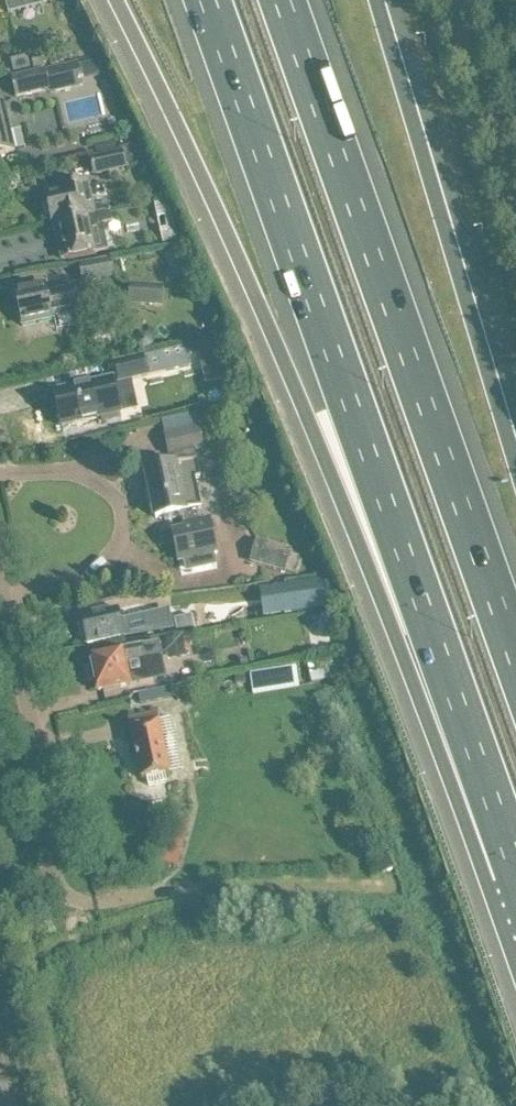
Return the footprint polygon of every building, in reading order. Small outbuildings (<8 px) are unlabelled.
[(9,12),(43,3),(42,0),(5,0),(9,12)] [(27,55),(11,59),(13,72),(30,68),(27,55)] [(84,84),(82,78),(105,73),(101,57),(78,62),(78,60),(11,77),(16,96),(49,88),(50,92),(84,84)] [(43,57),(31,59),(33,69),(44,67),(43,57)] [(99,92),(65,101),(70,120),(104,112),(99,92)] [(3,99),(0,99),(0,154),(15,150),(3,99)] [(124,151),(90,159),(94,174),(127,166),(124,151)] [(55,223),(94,213),(90,197),(107,194),(104,183),(88,187),(87,181),(66,186),(67,191),(45,196),(47,204),(43,205),(45,217),(50,216),(51,223),(55,223)] [(169,200),(155,203),(158,217),(165,216),(167,227),(160,228),(163,242),(178,239),(169,200)] [(110,209),(94,213),(55,223),(63,259),(108,248),(103,224),(113,221),(110,209)] [(82,282),(115,276),(112,257),(79,263),(82,282)] [(22,324),(81,311),(75,284),(48,290),(47,283),(14,290),(22,324)] [(129,283),(128,305),(163,307),(164,285),(129,283)] [(140,332),(135,339),(136,347),(143,350),(150,349),(154,343),(153,336),(147,332),(140,332)] [(218,341),(197,345),(197,347),(198,354),(200,363),(221,358),(218,342),(218,341)] [(197,345),(145,357),(149,376),(193,367),(190,355),(198,354),(197,347),(197,345)] [(145,357),(114,364),(119,383),(132,380),(149,376),(145,357)] [(114,376),(51,390),(60,428),(123,414),(123,412),(116,384),(114,376)] [(172,464),(146,470),(156,517),(165,515),(165,520),(178,517),(177,513),(182,512),(185,528),(172,531),(179,561),(180,566),(186,565),(197,562),(199,574),(219,570),(217,558),(218,558),(217,552),(210,518),(201,520),(198,508),(202,507),(195,477),(201,476),(197,459),(196,449),(205,447),(200,425),(163,433),(168,454),(170,454),(172,464)] [(290,550),(255,539),(249,561),(295,574),(300,557),(289,554),(290,550)] [(321,578),(279,584),(284,613),(325,606),(321,578)] [(103,611),(81,616),(88,644),(109,639),(124,636),(123,631),(136,628),(137,628),(137,630),(151,627),(152,633),(167,630),(173,629),(169,611),(121,622),(121,621),(118,608),(103,611)] [(183,635),(165,639),(169,661),(187,657),(183,635)] [(91,668),(85,669),(88,681),(94,679),(96,690),(118,686),(132,682),(128,667),(164,659),(160,641),(88,655),(91,668)] [(171,688),(140,694),(142,706),(173,700),(171,688)] [(129,719),(141,778),(147,777),(149,785),(166,782),(164,773),(169,772),(157,713),(129,719)]
